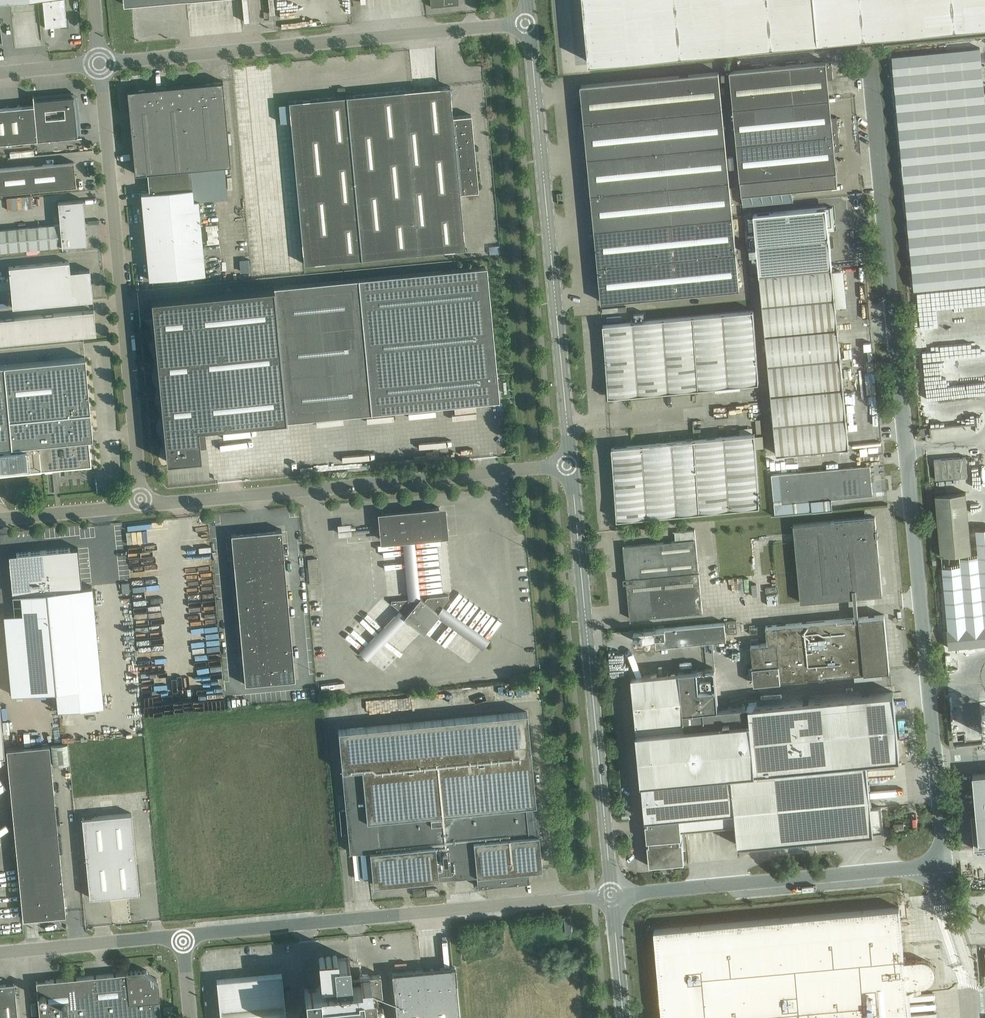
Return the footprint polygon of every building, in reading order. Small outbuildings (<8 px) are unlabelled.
[(45,27),(67,25),(65,0),(43,0),(45,27)] [(585,14),(589,62),(722,50),(917,31),(984,25),(984,0),(584,0),(585,14)] [(980,47),(892,56),(914,289),(984,283),(984,99),(980,47)] [(833,75),(832,61),(730,71),(742,193),(838,184),(834,147),(840,146),(837,120),(832,121),(828,75),(833,75)] [(719,72),(591,84),(581,85),(583,108),(578,108),(580,135),(586,135),(590,180),(585,180),(587,207),(593,206),(597,252),(592,252),(594,279),(600,278),(602,302),(740,288),(719,72)] [(146,172),(148,192),(141,193),(149,279),(205,274),(198,199),(227,197),(224,165),(230,164),(223,81),(127,90),(135,173),(146,172)] [(450,86),(288,101),(290,120),(304,263),(465,248),(460,192),(479,191),(471,114),(453,116),(450,86)] [(0,108),(0,143),(37,139),(72,136),(81,135),(77,135),(74,98),(76,96),(72,93),(70,95),(34,99),(33,95),(34,105),(0,108)] [(66,187),(76,186),(74,161),(0,168),(0,193),(66,187)] [(59,213),(84,210),(83,199),(58,201),(59,213)] [(832,206),(754,215),(776,454),(849,447),(829,233),(834,232),(832,206)] [(84,210),(59,213),(60,224),(85,221),(84,210)] [(86,232),(85,221),(60,224),(61,235),(86,232)] [(61,235),(60,224),(39,226),(41,248),(62,246),(61,235)] [(41,248),(39,226),(24,227),(26,249),(41,248)] [(24,227),(9,228),(11,250),(26,249),(24,227)] [(9,228),(0,229),(0,252),(11,250),(9,228)] [(87,244),(86,232),(61,235),(62,246),(87,244)] [(13,307),(83,301),(93,300),(90,269),(70,271),(69,261),(9,267),(13,307)] [(274,287),(151,299),(167,461),(201,458),(198,417),(285,409),(286,411),(287,419),(287,421),(288,421),(287,419),(371,411),(371,413),(372,413),(372,411),(498,399),(485,267),(360,279),(359,278),(358,278),(358,279),(275,287),(275,286),(274,286),(274,287)] [(754,309),(603,324),(609,397),(759,382),(754,309)] [(86,335),(96,334),(94,310),(0,319),(0,343),(86,335)] [(43,468),(42,464),(44,464),(45,471),(52,470),(51,464),(53,463),(53,465),(57,465),(57,463),(60,463),(61,465),(91,462),(89,439),(93,438),(85,357),(0,365),(0,472),(43,468)] [(755,433),(753,433),(612,447),(617,520),(760,506),(755,433)] [(936,479),(946,478),(968,477),(966,456),(934,459),(936,479)] [(772,474),(775,514),(832,509),(831,499),(873,495),(870,465),(772,474)] [(941,555),(951,554),(972,552),(966,492),(936,495),(941,555)] [(382,528),(379,528),(380,533),(387,533),(387,543),(442,537),(439,507),(384,512),(385,524),(382,524),(382,528)] [(882,595),(875,517),(793,524),(801,602),(882,595)] [(281,529),(231,534),(245,684),(295,679),(281,529)] [(676,541),(623,546),(626,578),(624,578),(624,583),(627,583),(630,619),(703,612),(695,529),(695,530),(675,532),(675,531),(676,541)] [(942,566),(948,629),(947,629),(949,648),(984,645),(984,530),(976,531),(978,554),(960,556),(961,565),(942,566)] [(78,547),(43,550),(56,690),(58,710),(103,705),(92,586),(82,587),(79,557),(78,547)] [(14,613),(4,614),(11,694),(56,690),(43,550),(8,554),(9,564),(12,594),(14,613)] [(778,604),(777,594),(768,595),(769,605),(778,604)] [(411,600),(391,601),(391,605),(404,618),(403,620),(418,632),(426,632),(439,616),(436,614),(447,601),(447,597),(427,598),(423,603),(419,600),(415,605),(411,600)] [(755,683),(890,670),(884,615),(766,626),(768,643),(751,644),(755,683)] [(726,640),(725,622),(655,629),(656,647),(726,640)] [(708,828),(710,848),(884,832),(881,807),(871,808),(867,761),(900,757),(893,692),(718,708),(714,668),(632,676),(645,820),(648,820),(648,824),(646,824),(647,841),(649,841),(650,845),(648,845),(650,865),(663,864),(665,866),(669,865),(671,863),(684,862),(682,841),(680,842),(680,838),(682,838),(681,830),(708,828)] [(956,680),(960,680),(960,669),(951,669),(951,688),(956,688),(956,680)] [(542,868),(538,833),(528,834),(527,826),(532,826),(538,820),(537,803),(536,803),(527,711),(338,729),(350,851),(369,849),(373,884),(455,876),(453,860),(450,861),(449,842),(473,840),(477,886),(529,881),(528,869),(542,868)] [(66,915),(49,744),(6,748),(23,919),(66,915)] [(69,745),(53,746),(54,766),(70,765),(69,745)] [(976,813),(971,813),(974,849),(984,848),(984,773),(973,774),(976,813)] [(82,818),(89,887),(90,897),(139,892),(132,813),(82,818)] [(921,959),(904,961),(899,907),(654,929),(662,1017),(909,1017),(906,987),(923,985),(927,984),(931,982),(934,978),(935,974),(935,969),(933,965),(929,962),(925,960),(921,959)] [(380,974),(351,977),(349,957),(333,959),(335,984),(319,985),(319,987),(304,989),(307,1017),(378,1017),(375,996),(382,995),(380,974)] [(397,1017),(460,1017),(455,967),(392,973),(397,1017)] [(149,972),(146,970),(126,971),(126,972),(36,981),(40,1017),(161,1017),(159,1000),(160,1000),(158,979),(155,977),(149,972)] [(282,974),(217,980),(220,1017),(286,1017),(282,974)] [(0,984),(0,1017),(18,1017),(14,983),(0,984)]
